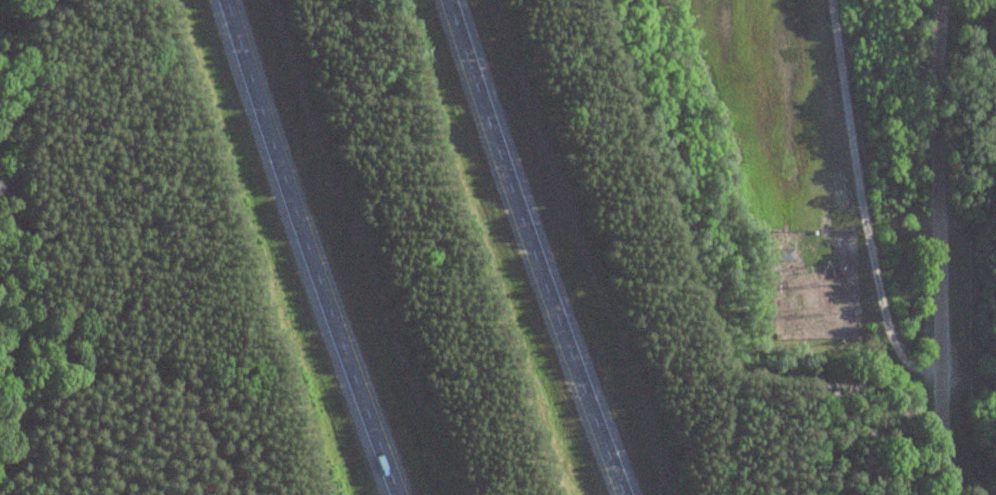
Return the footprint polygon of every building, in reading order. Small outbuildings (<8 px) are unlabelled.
[(795,249),(778,249),(778,261),(795,261),(795,249)]
